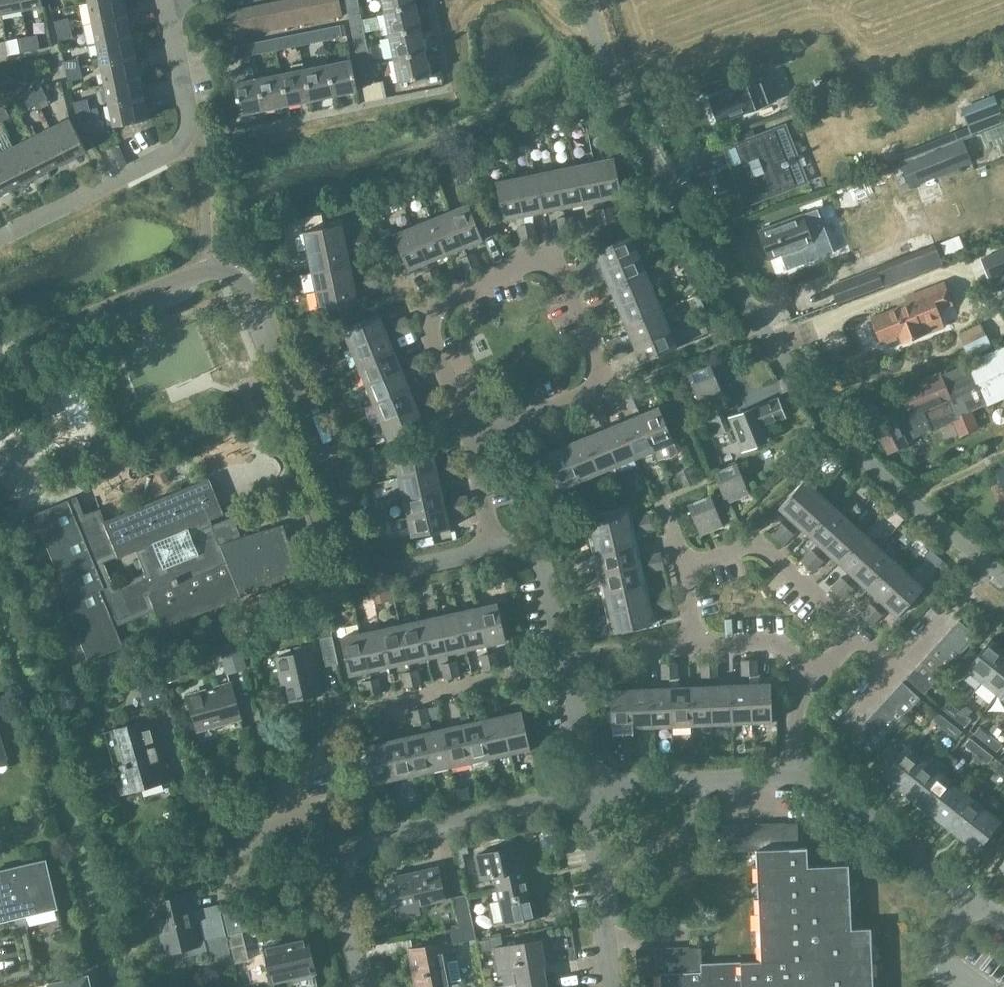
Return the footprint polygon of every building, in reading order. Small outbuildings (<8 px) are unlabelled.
[(2,15),(22,11),(20,0),(0,0),(0,8),(2,15)] [(22,11),(43,7),(42,0),(20,0),(22,11)] [(93,24),(129,16),(125,0),(104,0),(89,3),(93,24)] [(279,1),(284,29),(296,27),(290,0),(286,0),(279,1)] [(296,27),(308,24),(303,0),(290,0),(296,27)] [(308,24),(319,22),(315,0),(303,0),(308,24)] [(319,22),(331,20),(327,0),(315,0),(319,22)] [(331,20),(343,17),(340,0),(327,0),(331,20)] [(350,19),(362,17),(358,0),(346,0),(350,19)] [(385,13),(416,6),(415,0),(383,0),(385,13)] [(279,1),(267,4),(273,31),(284,29),(279,1)] [(267,4),(255,6),(261,34),(273,31),(267,4)] [(255,6),(244,8),(249,36),(261,34),(255,6)] [(385,13),(390,36),(421,30),(416,6),(385,13)] [(244,8),(232,11),(237,38),(249,36),(244,8)] [(237,38),(232,11),(220,13),(225,41),(237,38)] [(93,24),(97,44),(133,37),(129,16),(93,24)] [(350,19),(355,43),(367,41),(362,17),(350,19)] [(54,22),(57,31),(71,27),(69,18),(54,22)] [(341,26),(321,30),(323,42),(343,38),(341,26)] [(71,27),(57,31),(59,42),(74,38),(71,27)] [(321,30),(294,35),(297,47),(323,42),(321,30)] [(390,36),(395,59),(426,53),(421,30),(390,36)] [(37,35),(27,37),(30,51),(40,49),(37,35)] [(294,35),(274,39),(276,51),(297,47),(294,35)] [(30,51),(27,37),(17,39),(20,53),(30,51)] [(97,44),(101,65),(137,57),(133,37),(97,44)] [(274,39),(252,44),(254,55),(276,51),(274,39)] [(355,43),(360,66),(371,64),(367,41),(355,43)] [(254,55),(252,44),(227,49),(229,60),(254,55)] [(426,53),(395,59),(399,83),(430,77),(426,53)] [(101,65),(106,85),(141,78),(137,57),(101,65)] [(64,62),(66,71),(81,68),(78,58),(64,62)] [(352,61),(328,65),(334,96),(358,91),(352,61)] [(371,64),(360,66),(364,86),(375,84),(371,64)] [(328,65),(305,70),(311,101),(334,96),(328,65)] [(81,68),(66,71),(69,82),(83,78),(81,68)] [(305,70),(281,75),(288,106),(311,101),(305,70)] [(281,75),(258,79),(264,110),(288,106),(281,75)] [(748,86),(733,91),(737,103),(742,114),(756,109),(769,104),(778,100),(769,77),(760,81),(748,86)] [(106,85),(110,106),(145,98),(141,78),(106,85)] [(264,110),(258,79),(234,84),(240,115),(264,110)] [(41,86),(32,91),(39,104),(41,108),(52,102),(47,93),(45,94),(41,86)] [(699,94),(696,86),(675,94),(678,103),(699,94)] [(39,104),(32,91),(23,96),(30,109),(39,104)] [(742,114),(733,91),(710,100),(719,123),(742,114)] [(969,127),(1003,114),(995,96),(962,109),(969,127)] [(145,98),(110,106),(114,127),(149,120),(145,98)] [(74,103),(76,112),(90,109),(88,99),(74,103)] [(0,107),(0,120),(1,123),(10,118),(4,105),(0,107)] [(90,109),(76,112),(79,123),(93,119),(101,117),(99,107),(90,109)] [(70,119),(51,129),(67,161),(87,151),(70,119)] [(589,123),(592,135),(605,132),(602,120),(589,123)] [(735,147),(728,150),(734,167),(748,203),(795,185),(804,181),(784,128),(775,132),(735,147)] [(51,129),(32,138),(49,170),(67,161),(51,129)] [(32,138),(14,148),(30,180),(49,170),(32,138)] [(963,139),(929,153),(938,177),(972,163),(963,139)] [(0,154),(0,167),(11,189),(30,180),(14,148),(0,154)] [(615,157),(594,162),(602,200),(623,196),(615,157)] [(594,162),(575,165),(583,204),(602,200),(594,162)] [(575,165),(555,169),(563,208),(583,204),(575,165)] [(11,189),(0,167),(0,195),(11,189)] [(555,169),(536,173),(544,212),(563,208),(555,169)] [(536,173),(517,177),(524,216),(544,212),(536,173)] [(504,220),(524,216),(517,177),(496,182),(504,220)] [(868,179),(835,192),(841,207),(873,194),(868,179)] [(364,197),(362,191),(361,188),(348,192),(349,196),(351,201),(364,197)] [(468,204),(449,211),(464,248),(483,240),(468,204)] [(612,207),(605,209),(608,224),(615,222),(612,207)] [(608,224),(605,209),(597,211),(600,225),(608,224)] [(803,215),(760,231),(770,259),(781,255),(787,270),(834,253),(817,210),(803,215)] [(449,211),(431,219),(446,255),(464,248),(449,211)] [(573,215),(565,217),(568,232),(576,230),(573,215)] [(568,232),(565,217),(558,218),(561,233),(568,232)] [(431,219),(413,226),(428,263),(446,255),(431,219)] [(533,224),(526,225),(529,240),(537,238),(534,223),(533,224)] [(303,233),(307,253),(346,245),(342,225),(303,233)] [(526,225),(519,226),(522,241),(529,240),(526,225)] [(428,263),(413,226),(394,234),(408,271),(428,263)] [(384,230),(387,237),(393,235),(390,227),(384,230)] [(353,235),(355,243),(370,240),(368,232),(353,235)] [(595,251),(603,270),(639,256),(631,236),(595,251)] [(370,240),(355,243),(357,251),(371,248),(370,240)] [(307,253),(311,272),(350,265),(346,245),(307,253)] [(981,260),(991,286),(1003,281),(1003,251),(981,260)] [(475,253),(468,256),(473,270),(481,267),(475,253)] [(473,270),(468,256),(460,259),(466,273),(473,270)] [(603,270),(611,289),(647,274),(639,256),(603,270)] [(682,260),(688,274),(695,271),(688,257),(682,260)] [(311,272),(315,292),(354,284),(350,265),(311,272)] [(578,272),(581,278),(594,273),(591,267),(578,272)] [(438,268),(431,271),(437,285),(444,282),(438,268)] [(877,268),(830,286),(837,303),(884,286),(877,268)] [(273,280),(276,279),(281,278),(280,270),(271,272),(273,280)] [(437,285),(431,271),(424,274),(429,288),(437,285)] [(361,275),(363,281),(378,279),(376,272),(361,275)] [(594,273),(581,278),(584,287),(597,281),(594,273)] [(611,289),(618,307),(654,292),(647,274),(611,289)] [(378,279),(363,281),(365,290),(379,287),(378,279)] [(907,304),(871,318),(881,344),(900,337),(903,344),(924,335),(922,328),(942,320),(939,311),(953,306),(944,283),(929,288),(905,298),(907,304)] [(354,284),(315,292),(320,312),(358,304),(354,284)] [(618,307),(626,325),(662,311),(654,292),(618,307)] [(593,309),(596,316),(610,310),(607,303),(593,309)] [(610,310),(596,316),(599,323),(614,318),(610,310)] [(626,325),(634,344),(669,329),(662,311),(626,325)] [(344,329),(351,348),(388,333),(380,314),(344,329)] [(392,323),(395,329),(409,324),(406,317),(392,323)] [(409,324),(395,329),(398,338),(412,332),(409,324)] [(669,329),(634,344),(641,363),(677,348),(669,329)] [(351,348),(359,367),(395,352),(388,333),(351,348)] [(609,346),(612,354),(626,348),(622,340),(609,346)] [(626,348),(612,354),(614,360),(629,355),(626,348)] [(893,413),(875,422),(890,452),(910,442),(910,441),(933,429),(952,420),(956,418),(954,414),(970,406),(1003,390),(1003,349),(942,376),(900,391),(907,405),(893,413)] [(359,367),(366,385),(403,370),(395,352),(359,367)] [(407,360),(410,366),(424,360),(421,354),(407,360)] [(424,360),(410,366),(413,375),(427,369),(424,360)] [(685,372),(698,402),(720,393),(708,363),(685,372)] [(366,385),(373,404),(410,389),(403,370),(366,385)] [(80,379),(51,391),(67,430),(96,418),(96,416),(95,416),(80,381),(81,380),(80,379)] [(373,404),(381,422),(418,407),(410,389),(373,404)] [(639,390),(632,393),(638,406),(644,404),(639,390)] [(422,397),(425,404),(439,398),(436,391),(422,397)] [(638,406),(632,393),(624,396),(630,410),(638,406)] [(439,398),(425,404),(429,411),(442,406),(439,398)] [(778,400),(730,419),(744,452),(773,441),(767,426),(786,418),(778,400)] [(602,405),(594,408),(600,422),(607,419),(602,405)] [(956,418),(952,420),(959,438),(980,429),(970,406),(954,414),(956,418)] [(418,407),(381,422),(389,442),(425,426),(418,407)] [(660,407),(640,415),(655,451),(674,443),(660,407)] [(729,429),(719,407),(705,412),(715,435),(729,429)] [(600,422),(594,408),(587,411),(593,425),(600,422)] [(640,415),(622,423),(637,459),(655,451),(640,415)] [(565,420),(558,423),(564,437),(570,434),(565,420)] [(564,437),(558,423),(550,426),(556,440),(564,437)] [(622,423),(604,430),(618,466),(637,459),(622,423)] [(604,430),(585,438),(600,474),(618,466),(604,430)] [(585,438),(567,445),(581,481),(600,474),(585,438)] [(581,481),(567,445),(547,453),(562,489),(581,481)] [(394,459),(399,479),(437,470),(432,450),(394,459)] [(443,461),(445,467),(460,464),(459,457),(443,461)] [(460,464),(445,467),(448,476),(462,473),(460,464)] [(749,494),(743,479),(737,465),(714,474),(726,504),(749,494)] [(678,473),(684,487),(695,482),(689,469),(678,473)] [(996,471),(1003,494),(1003,469),(996,471)] [(399,479),(403,498),(441,490),(437,470),(399,479)] [(209,479),(104,522),(102,516),(86,522),(76,499),(35,516),(71,602),(66,604),(90,661),(124,647),(115,627),(156,611),(163,629),(286,578),(285,575),(298,570),(281,527),(236,542),(228,522),(207,530),(204,523),(222,517),(222,518),(223,518),(209,479)] [(794,523),(821,494),(806,481),(779,509),(794,523)] [(403,498),(408,518),(446,509),(441,490),(403,498)] [(809,536),(835,507),(821,494),(794,523),(809,536)] [(711,495),(688,504),(701,535),(723,526),(711,495)] [(453,500),(455,506),(469,504),(467,496),(453,500)] [(469,504),(455,506),(457,515),(471,511),(469,504)] [(20,522),(14,506),(3,511),(9,527),(20,522)] [(589,516),(593,536),(631,527),(626,507),(589,516)] [(818,556),(817,556),(824,549),(850,521),(835,507),(809,536),(816,542),(809,549),(812,551),(802,562),(808,568),(818,556)] [(446,509),(408,518),(395,521),(400,541),(412,538),(450,529),(446,509)] [(637,517),(639,525),(654,522),(652,514),(637,517)] [(824,549),(838,563),(865,534),(850,521),(824,549)] [(654,522),(639,525),(641,533),(656,529),(654,522)] [(772,535),(779,541),(788,529),(782,524),(772,535)] [(593,536),(597,555),(635,547),(631,527),(593,536)] [(788,529),(779,541),(784,545),(794,534),(788,529)] [(838,563),(853,576),(880,547),(865,534),(838,563)] [(597,555),(602,574),(639,566),(635,547),(597,555)] [(853,576),(868,590),(894,561),(880,547),(853,576)] [(646,556),(648,563),(663,560),(661,553),(646,556)] [(824,561),(818,556),(808,568),(813,572),(824,561)] [(663,560),(648,563),(650,572),(665,568),(663,560)] [(868,590),(883,603),(909,574),(894,561),(868,590)] [(602,574),(606,594),(644,585),(639,566),(602,574)] [(909,574),(883,603),(898,617),(924,588),(909,574)] [(831,589),(837,594),(848,583),(841,578),(831,589)] [(848,583),(837,594),(843,599),(853,588),(848,583)] [(606,594),(610,613),(648,605),(644,585),(606,594)] [(375,591),(372,592),(375,605),(392,601),(390,591),(389,588),(386,589),(375,591)] [(655,595),(656,602),(671,599),(670,592),(655,595)] [(671,599),(656,602),(658,611),(673,607),(671,599)] [(498,604),(478,608),(486,646),(507,641),(498,604)] [(861,616),(867,621),(877,610),(871,604),(861,616)] [(648,605),(610,613),(615,634),(653,625),(648,605)] [(478,608),(459,612),(467,650),(486,646),(478,608)] [(877,610),(867,621),(872,626),(883,615),(877,610)] [(459,612),(439,617),(448,654),(467,650),(459,612)] [(328,613),(310,617),(314,632),(331,628),(328,613)] [(439,617),(420,621),(428,659),(448,654),(439,617)] [(583,619),(573,621),(576,634),(586,632),(583,619)] [(420,621),(400,625),(409,663),(428,659),(420,621)] [(959,621),(951,630),(969,646),(977,637),(959,621)] [(400,625),(381,629),(389,667),(409,663),(400,625)] [(381,629),(361,634),(370,672),(389,667),(381,629)] [(951,630),(943,638),(961,654),(969,646),(951,630)] [(370,672),(361,634),(341,638),(350,676),(370,672)] [(320,639),(326,666),(338,663),(333,636),(320,639)] [(943,638),(936,646),(954,662),(961,654),(943,638)] [(1003,656),(1003,650),(991,640),(979,655),(970,649),(952,672),(961,680),(968,672),(982,683),(1003,656)] [(219,647),(226,675),(247,669),(239,641),(219,647)] [(936,646),(929,654),(946,671),(954,662),(936,646)] [(311,649),(278,657),(288,702),(321,694),(311,649)] [(496,652),(488,655),(492,669),(500,667),(496,652)] [(929,654),(921,663),(939,679),(946,671),(929,654)] [(492,669),(488,655),(481,657),(484,671),(492,669)] [(1003,688),(1003,656),(982,683),(998,696),(1003,688)] [(758,660),(750,661),(751,676),(758,675),(758,660)] [(457,661),(449,663),(452,678),(460,676),(457,661)] [(751,676),(750,661),(742,661),(743,676),(751,676)] [(711,677),(710,662),(702,663),(703,678),(711,677)] [(718,662),(710,662),(711,677),(718,677),(718,662)] [(174,663),(161,667),(164,679),(178,675),(174,663)] [(452,678),(449,663),(442,665),(445,680),(452,678)] [(921,663),(914,671),(931,687),(939,679),(921,663)] [(671,679),(670,664),(662,664),(663,679),(671,679)] [(678,664),(670,664),(671,679),(679,679),(678,664)] [(638,665),(630,666),(631,681),(639,680),(638,665)] [(631,681),(630,666),(622,666),(623,681),(631,681)] [(418,670),(410,672),(413,687),(422,685),(418,670)] [(138,678),(146,706),(169,699),(164,683),(160,671),(138,678)] [(931,687),(914,671),(907,678),(924,694),(931,687)] [(413,687),(410,672),(403,673),(406,688),(413,687)] [(379,678),(371,680),(375,695),(383,693),(379,678)] [(375,695),(371,680),(364,682),(367,697),(375,695)] [(231,683),(189,695),(198,730),(241,719),(231,683)] [(903,683),(894,692),(912,708),(921,699),(903,683)] [(771,684),(750,685),(752,723),(773,722),(771,684)] [(731,685),(711,686),(712,725),(732,724),(731,685)] [(750,685),(731,685),(732,724),(752,723),(750,685)] [(711,686),(691,687),(692,726),(712,725),(711,686)] [(691,687),(671,688),(673,727),(692,726),(691,687)] [(671,688),(651,689),(653,727),(673,727),(671,688)] [(651,689),(631,690),(633,728),(653,727),(651,689)] [(633,728),(631,690),(611,691),(612,729),(633,728)] [(505,691),(497,693),(500,707),(508,705),(505,691)] [(894,692),(887,700),(905,716),(912,708),(894,692)] [(500,707),(497,693),(489,694),(493,709),(500,707)] [(466,700),(459,701),(461,716),(469,714),(466,700)] [(887,700),(879,708),(897,724),(905,716),(887,700)] [(461,716),(459,701),(451,703),(454,718),(461,716)] [(943,709),(954,718),(960,711),(949,702),(943,709)] [(427,708),(419,710),(422,724),(430,722),(427,708)] [(879,708),(872,716),(890,732),(897,724),(879,708)] [(422,724),(419,710),(412,712),(415,726),(422,724)] [(960,711),(954,718),(966,728),(972,720),(960,711)] [(522,712),(502,716),(511,754),(531,749),(522,712)] [(934,721),(944,730),(950,722),(939,714),(934,721)] [(502,716),(483,720),(491,758),(511,754),(502,716)] [(872,716),(865,724),(882,740),(890,732),(872,716)] [(388,717),(380,719),(383,733),(391,731),(388,717)] [(151,718),(107,732),(117,768),(115,768),(122,794),(169,781),(151,718)] [(383,733),(380,719),(373,720),(376,734),(383,733)] [(483,720),(463,725),(472,762),(491,758),(483,720)] [(950,722),(944,730),(956,739),(962,732),(950,722)] [(865,724),(857,732),(875,748),(882,740),(865,724)] [(463,725),(444,729),(452,767),(472,762),(463,725)] [(974,734),(985,743),(991,736),(980,727),(974,734)] [(444,729),(425,733),(433,771),(452,767),(444,729)] [(3,761),(9,759),(0,732),(0,762),(3,761)] [(875,748),(857,732),(850,739),(868,756),(875,748)] [(425,733),(405,738),(413,775),(433,771),(425,733)] [(991,736),(985,743),(997,752),(1003,745),(991,736)] [(405,738),(386,742),(394,780),(413,775),(405,738)] [(940,739),(935,745),(938,748),(943,742),(940,739)] [(965,746),(976,754),(981,747),(970,739),(965,746)] [(394,780),(386,742),(365,746),(374,784),(394,780)] [(882,776),(899,789),(923,759),(906,746),(900,754),(891,746),(875,766),(884,774),(882,776)] [(766,747),(753,747),(754,756),(766,756),(766,747)] [(981,747),(976,754),(988,764),(994,757),(981,747)] [(899,789),(914,801),(945,762),(929,750),(923,759),(899,789)] [(914,801),(930,814),(954,783),(944,775),(951,767),(945,762),(914,801)] [(930,814),(945,826),(969,796),(954,783),(930,814)] [(452,803),(458,801),(458,800),(456,791),(449,792),(451,802),(452,803)] [(945,826),(961,838),(985,808),(969,796),(945,826)] [(985,808),(961,838),(971,846),(969,848),(977,854),(988,846),(997,839),(991,834),(1001,821),(985,808)] [(871,928),(852,929),(849,865),(808,867),(807,848),(799,849),(798,824),(721,827),(722,852),(757,851),(762,961),(702,964),(702,948),(637,951),(638,976),(661,974),(661,986),(874,986),(871,928)] [(466,844),(457,846),(455,846),(457,856),(468,853),(466,846),(466,844)] [(494,877),(496,888),(527,882),(519,846),(476,856),(482,881),(494,877)] [(47,861),(0,872),(0,921),(58,908),(47,861)] [(209,861),(200,863),(203,877),(212,874),(209,861)] [(395,878),(388,880),(393,903),(400,901),(404,917),(421,913),(420,907),(446,900),(439,868),(395,878)] [(527,882),(496,888),(504,924),(548,914),(543,890),(529,893),(527,882)] [(446,931),(473,926),(467,895),(453,898),(460,928),(446,931)] [(188,898),(155,906),(167,955),(183,951),(185,960),(208,955),(211,970),(233,965),(226,934),(204,939),(198,941),(194,921),(191,911),(189,899),(188,898)] [(305,933),(303,923),(291,926),(293,936),(305,933)] [(473,926),(446,931),(449,945),(476,939),(473,926)] [(243,933),(228,936),(235,965),(249,961),(243,933)] [(504,986),(518,984),(544,979),(542,966),(544,966),(540,941),(504,947),(502,937),(480,941),(483,952),(494,949),(499,975),(502,975),(504,986)] [(265,948),(272,982),(316,972),(308,938),(265,948)] [(444,943),(411,950),(418,986),(450,986),(452,986),(451,982),(461,981),(458,961),(448,963),(444,943)] [(90,975),(48,984),(49,986),(92,986),(90,975)]
